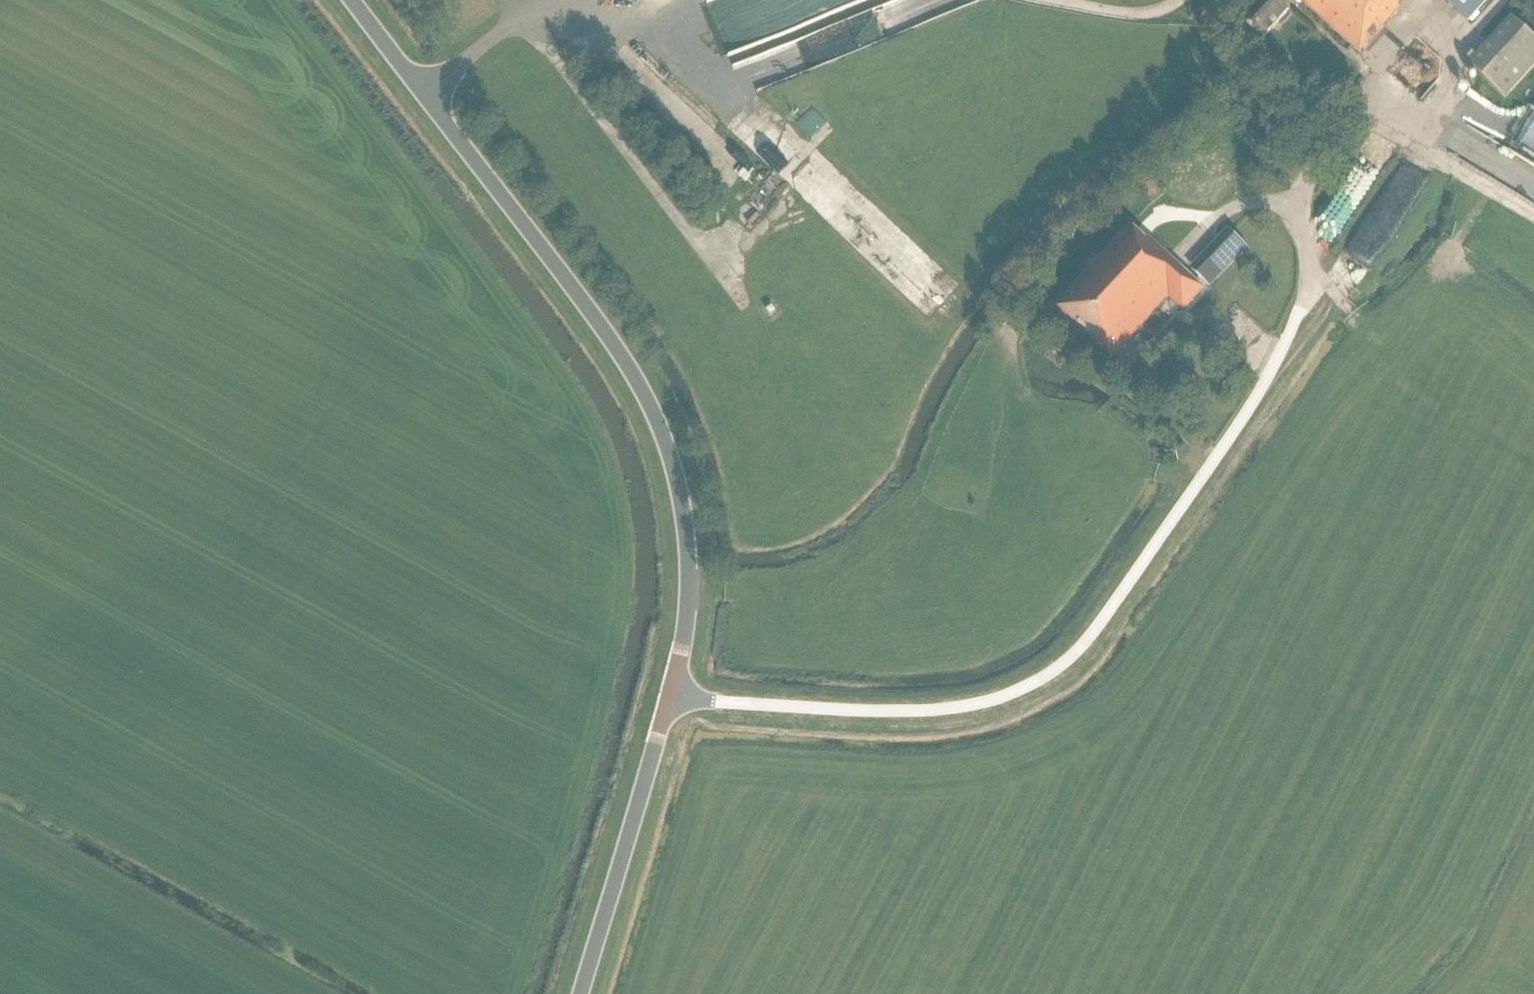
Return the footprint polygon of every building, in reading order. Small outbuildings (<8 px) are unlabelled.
[(726,51),(752,41),(736,0),(706,0),(726,51)] [(742,13),(753,10),(750,0),(737,0),(742,13)] [(1240,23),(1261,42),(1289,11),(1280,3),(1283,0),(1261,0),(1240,23)] [(1360,53),(1400,8),(1398,7),(1404,0),(1300,0),(1360,53)] [(1467,21),(1486,0),(1444,0),(1467,21)] [(1533,65),(1533,40),(1511,19),(1468,65),(1505,98),(1533,65)] [(1462,133),(1519,166),(1526,154),(1469,121),(1462,133)] [(758,168),(742,185),(753,195),(769,178),(758,168)] [(1190,277),(1198,269),(1205,261),(1194,251),(1179,267),(1148,237),(1145,240),(1130,226),(1099,260),(1092,254),(1084,263),(1090,269),(1056,307),(1112,358),(1169,297),(1183,311),(1203,289),(1190,277)] [(1245,245),(1228,230),(1205,254),(1222,269),(1245,245)] [(1349,236),(1328,269),(1357,288),(1378,255),(1349,236)]
